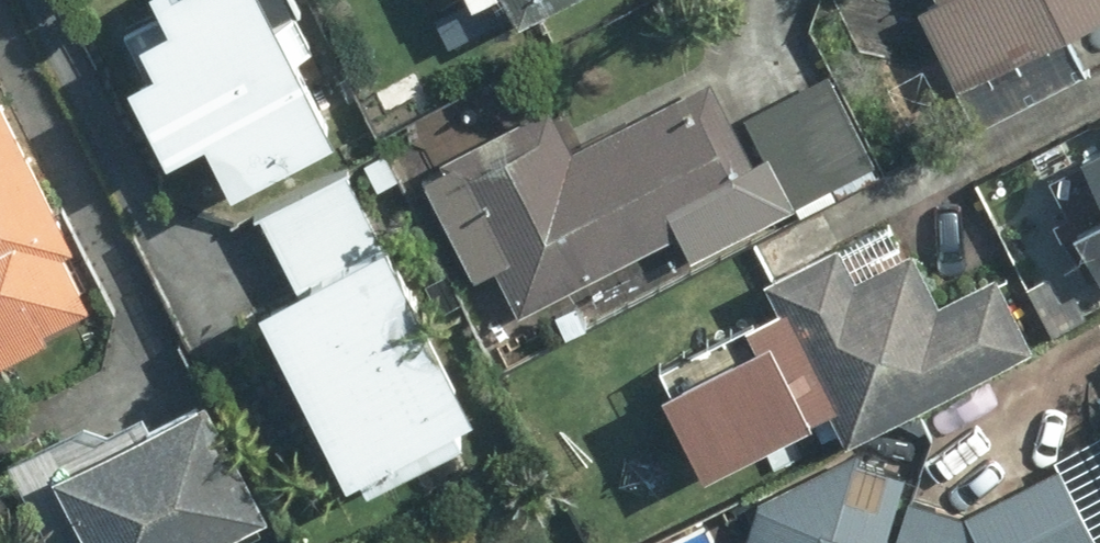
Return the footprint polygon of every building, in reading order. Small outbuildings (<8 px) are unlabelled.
[(291,61),(313,53),(292,0),(143,0),(152,24),(110,40),(153,152),(192,137),(212,189),(324,146),(291,61)] [(507,25),(566,0),(496,0),(507,25)] [(1099,6),(1099,0),(859,0),(899,75),(935,55),(951,85),(1099,6)] [(562,340),(867,169),(813,72),(722,123),(700,84),(569,157),(535,97),(415,164),(483,286),(491,281),(511,316),(539,300),(562,340)] [(0,96),(0,344),(97,297),(0,96)] [(1044,173),(1099,283),(1099,144),(1044,173)] [(469,431),(351,168),(255,210),(289,286),(247,305),(331,492),(469,431)] [(835,446),(1027,344),(985,264),(935,291),(911,246),(859,274),(840,238),(754,284),(770,314),(648,379),(701,478),(773,440),(819,416),(835,446)] [(170,351),(0,457),(0,489),(34,542),(226,542),(268,517),(170,351)] [(773,440),(741,542),(1090,542),(1096,540),(1064,474),(971,518),(897,497),(904,474),(773,440)]
